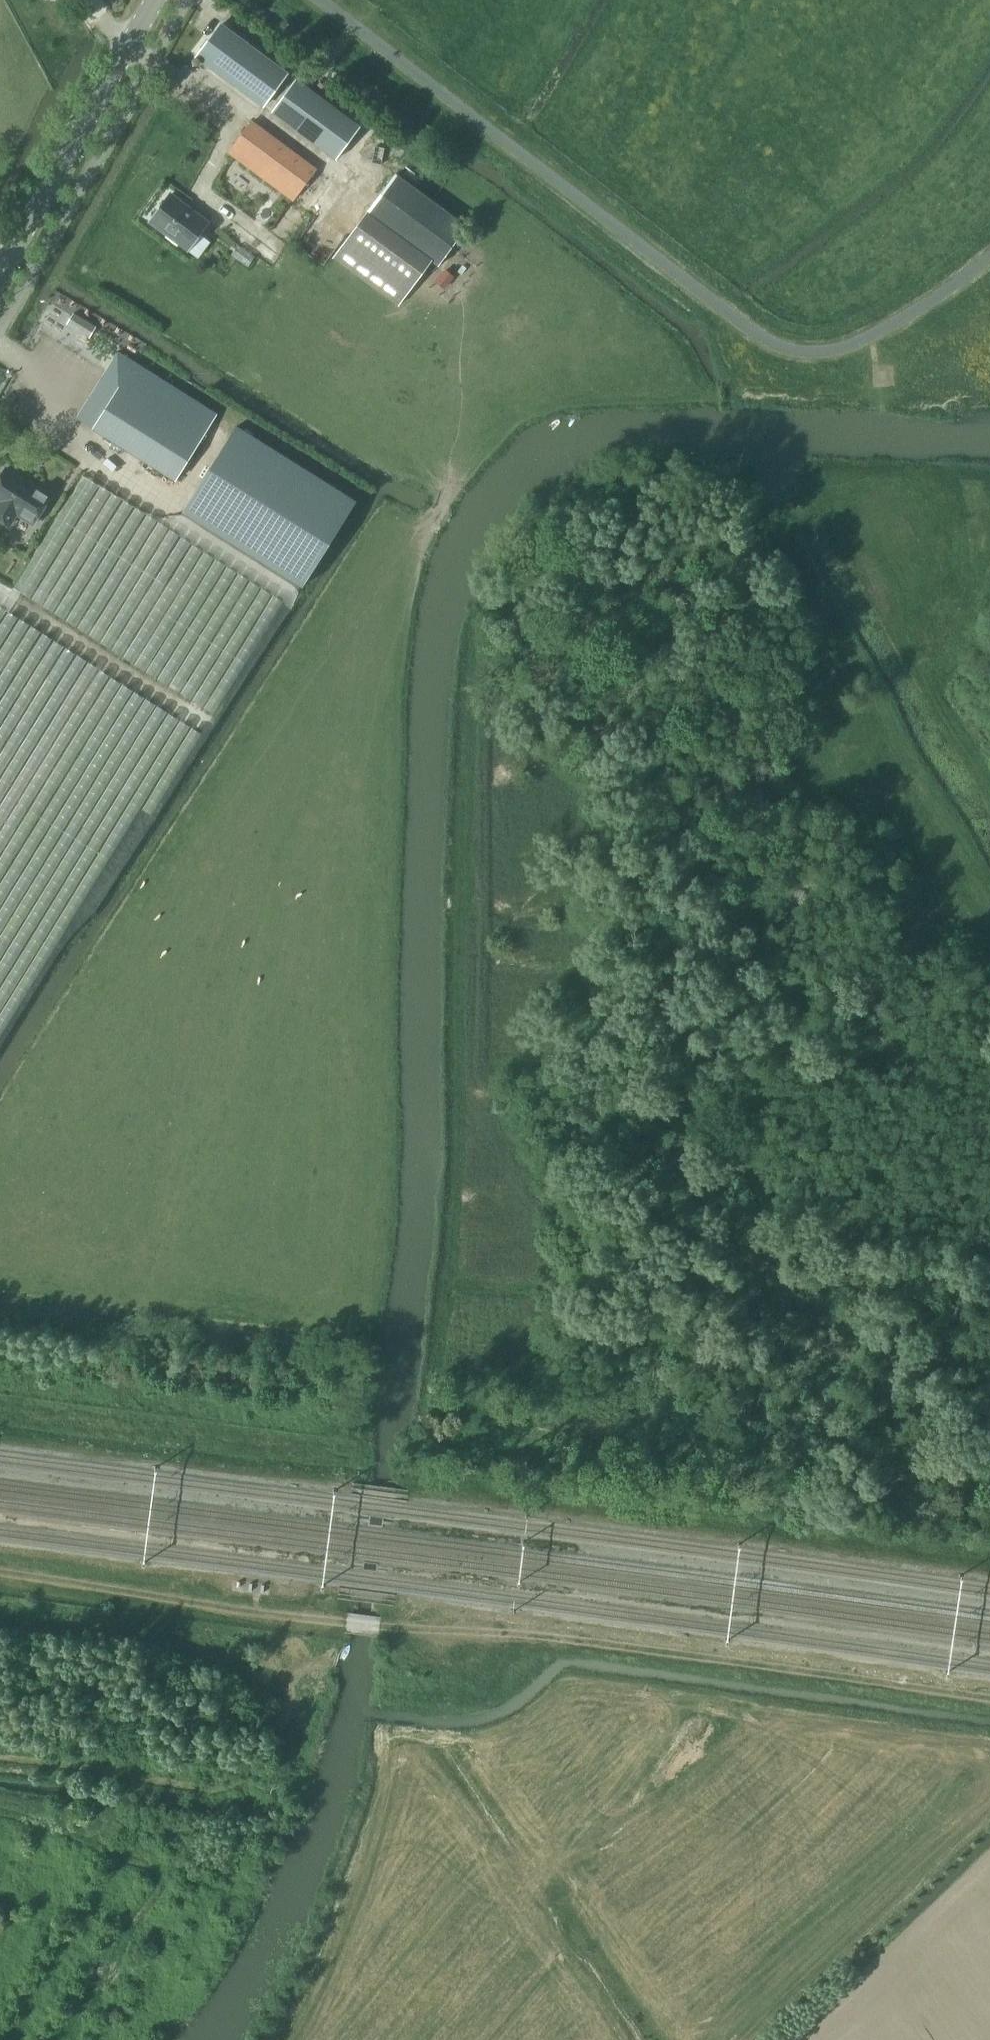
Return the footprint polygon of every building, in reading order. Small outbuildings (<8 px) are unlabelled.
[(263,105),(286,74),(219,25),(196,56),(263,105)] [(336,158),(360,125),(294,78),(270,111),(336,158)] [(315,169),(251,121),(229,152),(293,199),(315,169)] [(468,228),(394,174),(366,211),(432,260),(441,266),(468,228)] [(186,250),(208,221),(171,193),(149,222),(186,250)] [(398,307),(432,260),(366,211),(331,258),(398,307)] [(88,336),(95,325),(73,312),(66,323),(88,336)] [(174,480),(200,439),(216,414),(117,351),(76,418),(93,429),(174,480)] [(236,427),(183,512),(301,586),(354,501),(236,427)] [(50,497),(5,468),(0,476),(0,521),(8,526),(16,513),(33,524),(50,497)]
